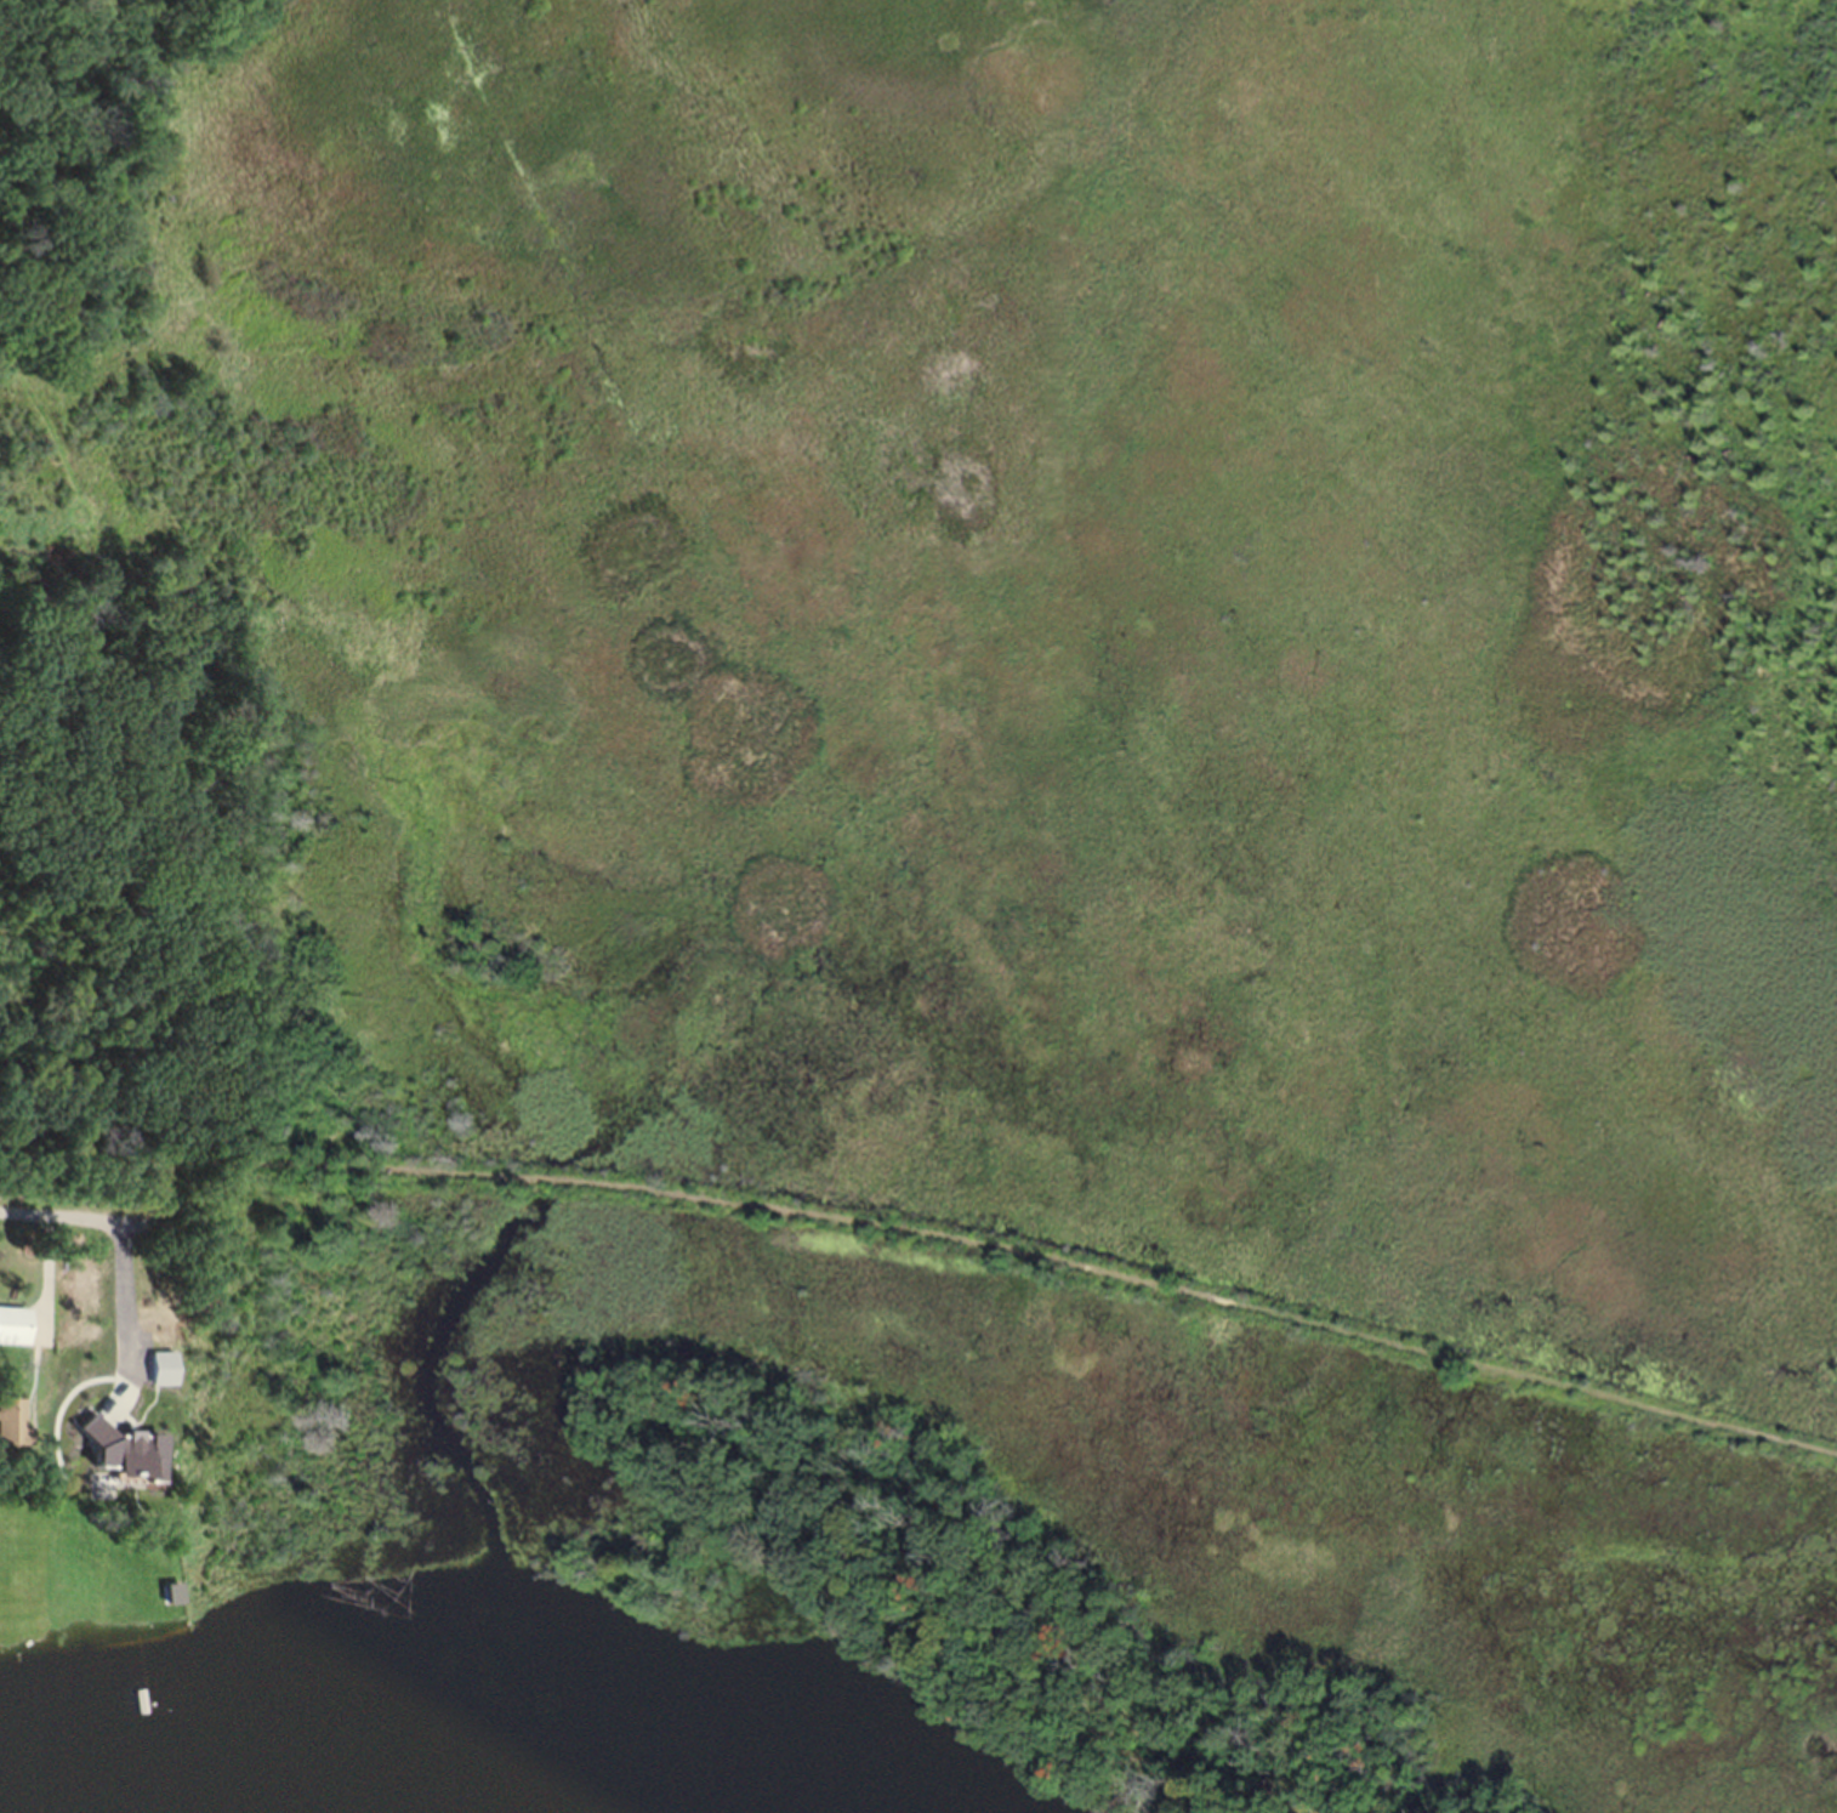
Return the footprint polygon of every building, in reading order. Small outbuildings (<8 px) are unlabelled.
[(0,1317),(0,1353),(24,1354),(25,1318),(0,1317)] [(147,1392),(172,1392),(172,1357),(147,1357),(147,1392)] [(20,1454),(20,1409),(0,1409),(0,1454),(20,1454)] [(125,1443),(125,1484),(164,1484),(164,1443),(125,1443)]
